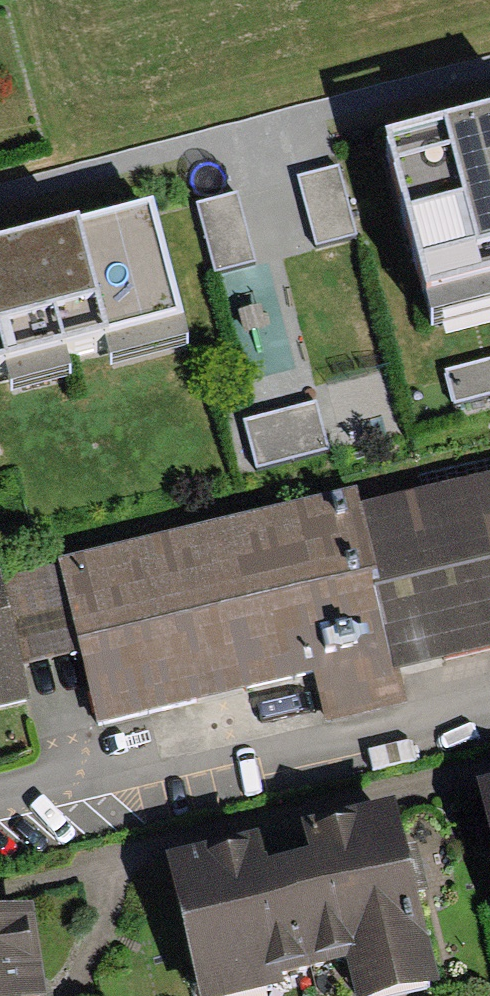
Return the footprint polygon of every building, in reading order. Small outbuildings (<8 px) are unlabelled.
[(382,152),(419,307),(489,289),(489,125),(382,152)] [(339,169),(298,179),(315,248),(356,238),(339,169)] [(238,198),(198,207),(215,276),(255,266),(238,198)] [(2,374),(7,396),(71,379),(65,357),(104,347),(111,370),(192,348),(154,210),(0,252),(0,375),(2,374)] [(315,406),(246,424),(258,470),(327,451),(315,406)] [(355,512),(392,669),(489,647),(489,480),(355,512)] [(355,512),(352,496),(56,567),(76,654),(96,732),(191,709),(318,680),(328,723),(401,706),(392,669),(355,512)] [(56,567),(0,580),(0,710),(26,704),(18,668),(76,654),(56,567)] [(477,789),(489,846),(489,786),(477,789)] [(166,868),(195,995),(262,995),(285,991),(282,978),(349,963),(356,995),(371,995),(431,983),(394,817),(310,836),(318,868),(293,873),(269,879),(262,847),(166,868)] [(0,914),(0,995),(41,995),(29,910),(0,914)]
